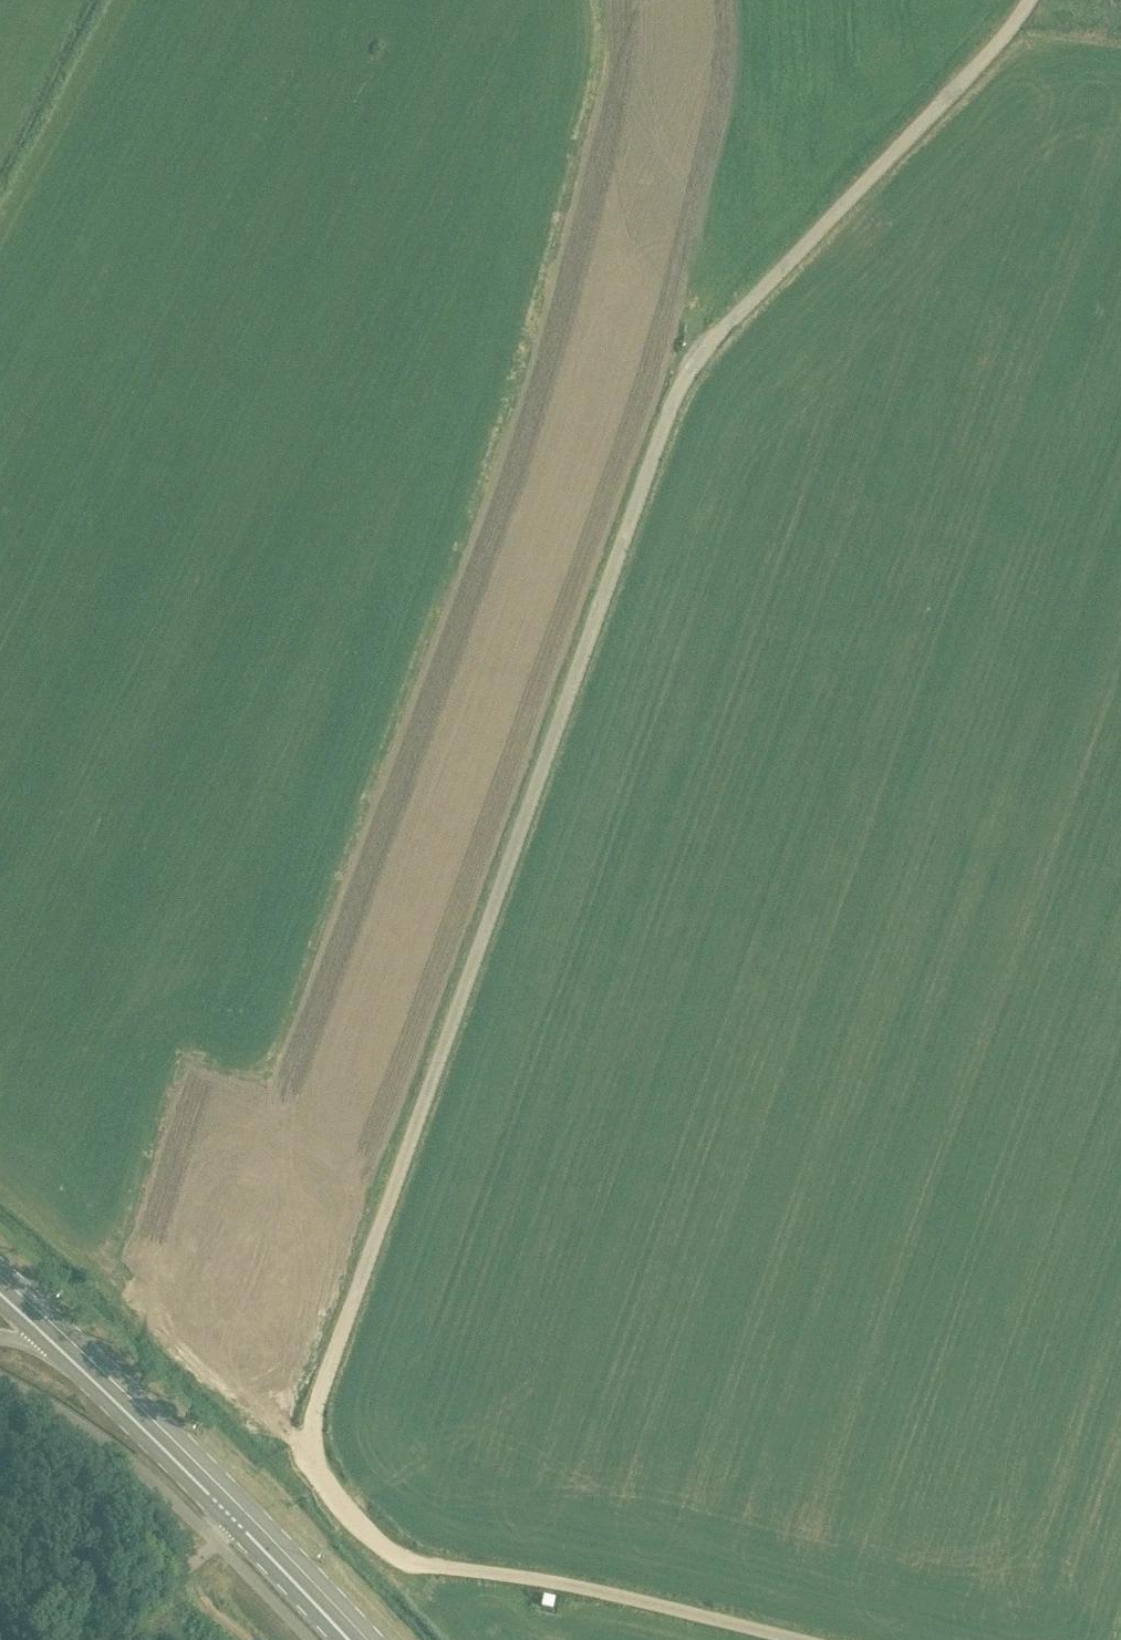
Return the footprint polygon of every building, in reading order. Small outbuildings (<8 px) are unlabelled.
[(554,1599),(543,1597),(541,1608),(552,1610),(554,1599)]
